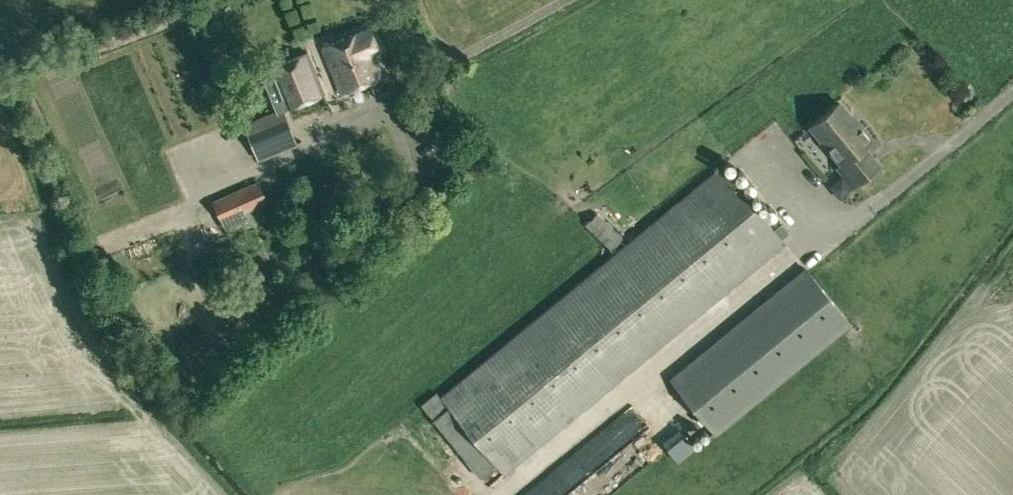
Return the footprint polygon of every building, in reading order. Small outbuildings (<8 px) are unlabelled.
[(379,49),(370,27),(322,46),(340,93),(383,75),(374,51),(379,49)] [(325,93),(308,50),(270,67),(286,108),(325,93)] [(839,102),(811,125),(842,163),(838,166),(854,186),(879,165),(864,146),(873,138),(859,121),(857,123),(839,102)] [(283,109),(244,123),(259,159),(297,144),(283,109)] [(440,397),(448,407),(496,465),(504,476),(787,243),(782,238),(775,229),(722,164),(441,395),(439,396),(440,397)] [(256,177),(211,198),(222,222),(267,202),(256,177)] [(597,211),(584,224),(611,249),(624,237),(597,211)] [(775,229),(782,238),(789,232),(782,223),(775,229)] [(851,321),(806,266),(671,377),(716,432),(851,321)] [(433,418),(448,407),(440,397),(439,396),(441,395),(437,390),(422,403),(426,408),(433,418)] [(538,467),(555,489),(547,494),(597,494),(638,464),(619,439),(643,422),(627,400),(538,467)] [(496,465),(448,407),(433,418),(432,419),(480,477),(496,465)]
